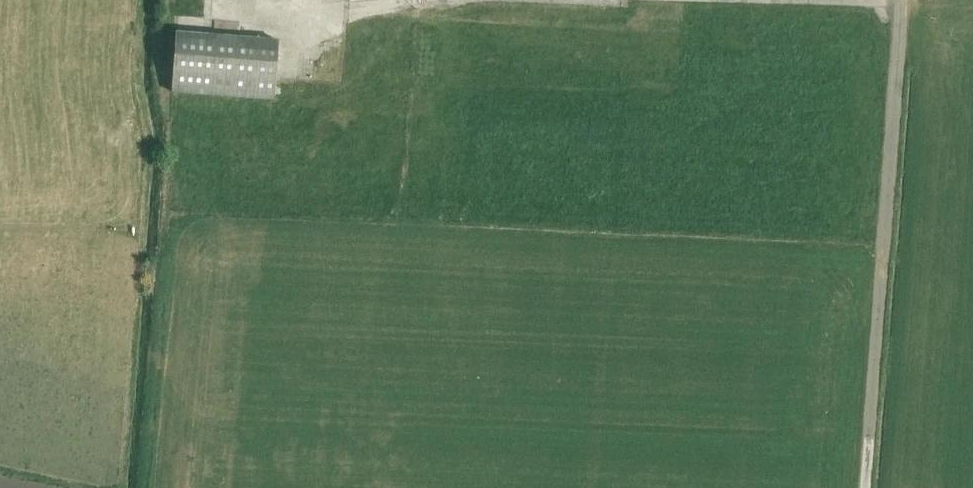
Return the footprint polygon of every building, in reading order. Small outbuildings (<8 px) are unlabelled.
[(177,32),(172,92),(273,101),(278,41),(177,32)]
